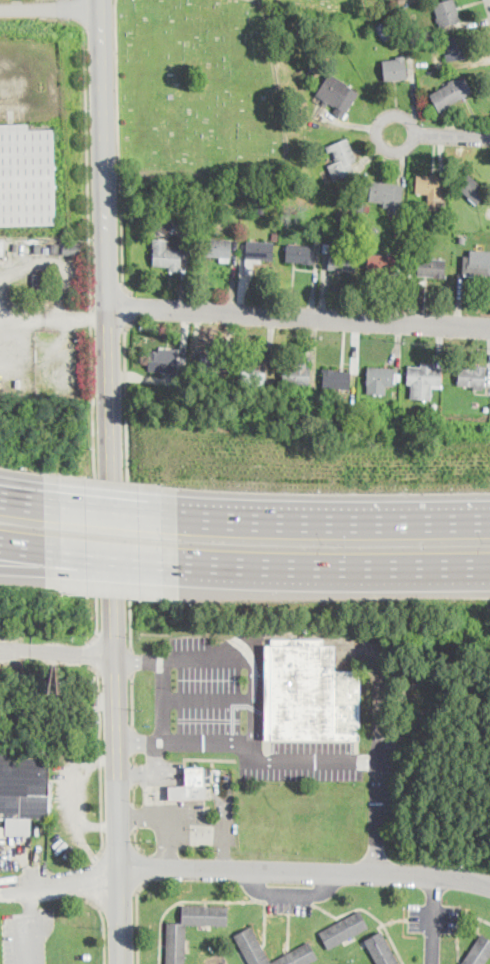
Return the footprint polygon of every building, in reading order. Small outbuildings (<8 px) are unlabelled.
[(434,5),(448,0),(455,0),(462,21),(441,28),(434,5)] [(391,21),(399,30),(385,41),(374,28),(381,22),(383,25),(390,19),(391,21)] [(468,58),(450,60),(448,38),(466,36),(468,58)] [(394,81),(385,82),(383,60),(396,59),(396,56),(406,55),(408,79),(394,81)] [(321,69),(318,74),(316,73),(312,80),(306,77),(313,64),(321,69)] [(361,93),(348,112),(348,113),(349,114),(345,120),(334,112),(336,108),(329,103),(327,106),(322,103),(324,100),(316,95),(331,73),(361,93)] [(447,105),(438,110),(430,95),(463,76),(471,91),(447,105)] [(56,226),(0,227),(0,125),(18,125),(28,125),(28,131),(54,130),(56,226)] [(352,149),(354,153),(357,160),(351,163),(355,173),(335,181),(329,165),(337,161),(333,151),(330,152),(328,147),(348,138),(352,149)] [(479,202),(478,203),(457,186),(467,174),(488,192),(479,202)] [(446,191),(446,206),(439,205),(439,209),(428,209),(429,194),(417,194),(418,175),(440,176),(439,191),(446,191)] [(402,199),(401,207),(384,205),(385,203),(370,201),(372,181),(404,185),(402,199)] [(365,204),(364,217),(354,216),(355,203),(365,204)] [(231,205),(230,214),(223,213),(224,204),(231,205)] [(265,206),(265,207),(271,208),(271,213),(255,212),(256,206),(258,207),(258,205),(265,206)] [(171,224),(171,235),(156,235),(157,221),(172,221),(171,224)] [(181,267),(181,272),(169,271),(169,267),(154,267),(155,240),(183,242),(181,267)] [(231,256),(231,258),(230,258),(230,263),(220,262),(220,258),(205,257),(206,240),(232,242),(231,256)] [(274,243),(273,260),(262,259),(262,263),(253,263),(253,273),(246,273),(248,242),(274,243)] [(60,254),(53,254),(52,245),(59,245),(60,254)] [(82,254),(64,254),(64,245),(82,245),(82,254)] [(315,247),(314,265),(286,263),(287,245),(315,247)] [(470,250),(489,252),(489,276),(464,274),(465,257),(470,257),(470,250)] [(357,254),(356,272),(329,270),(330,253),(357,254)] [(396,268),(395,274),(368,273),(369,255),(396,256),(396,268)] [(446,260),(445,278),(418,276),(420,258),(446,260)] [(44,275),(44,293),(34,293),(34,285),(34,274),(44,275)] [(161,353),(161,355),(177,355),(177,357),(187,357),(187,358),(187,376),(171,376),(171,371),(151,371),(151,353),(161,353)] [(227,356),(226,374),(200,372),(201,355),(227,356)] [(264,379),(264,387),(243,387),(243,361),(264,362),(264,379)] [(435,366),(435,368),(442,369),(441,387),(433,387),(432,400),(411,399),(412,385),(407,384),(409,365),(421,366),(422,365),(435,366)] [(310,367),(309,385),(283,383),(284,366),(310,367)] [(487,367),(486,388),(483,387),(483,390),(475,389),(475,386),(459,385),(460,368),(474,369),(474,366),(487,367)] [(400,373),(402,373),(401,382),(395,381),(395,386),(387,385),(386,394),(367,393),(368,367),(395,368),(395,373),(400,373)] [(351,372),(350,389),(324,388),(324,369),(335,370),(335,371),(351,372)] [(324,639),(324,647),(334,647),(334,672),(360,672),(360,741),(265,741),(265,646),(272,646),(272,639),(324,639)] [(50,818),(0,818),(0,752),(22,752),(22,759),(50,760),(50,786),(50,818)] [(207,800),(170,801),(169,787),(186,786),(186,769),(203,768),(204,786),(207,786),(207,800)] [(187,925),(186,963),(167,963),(168,924),(183,925),(183,906),(228,907),(228,926),(187,925)] [(343,943),(329,950),(320,933),(344,920),(360,911),(369,928),(343,943)] [(318,960),(311,963),(250,963),(234,936),(251,927),(263,948),(272,963),(308,943),(318,960)] [(382,932),(399,963),(377,963),(365,941),(382,932)] [(489,958),(486,963),(463,963),(483,934),(489,939),(489,958)]
